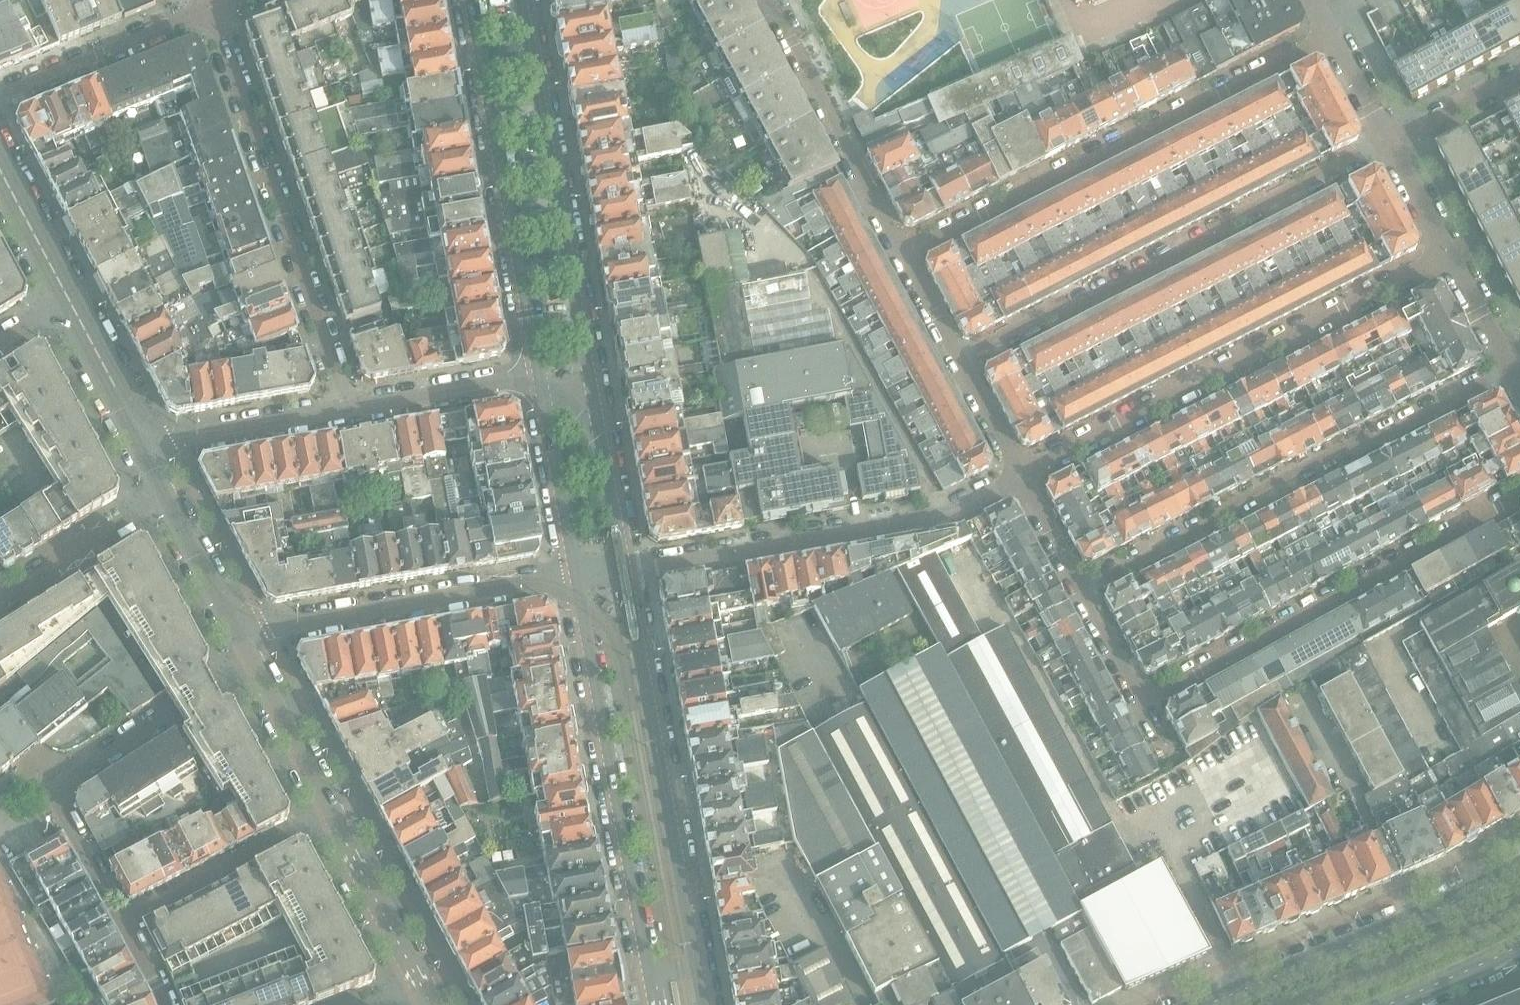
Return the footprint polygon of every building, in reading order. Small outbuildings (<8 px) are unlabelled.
[(40,0),(21,0),(0,11),(0,69),(59,45),(40,0)] [(21,0),(0,0),(0,11),(21,0)] [(64,0),(59,0),(56,1),(55,0),(40,0),(59,45),(81,36),(64,0)] [(89,0),(64,0),(81,36),(100,28),(89,0)] [(112,0),(89,0),(100,28),(120,20),(112,0)] [(120,20),(155,6),(153,0),(112,0),(120,20)] [(337,82),(352,77),(334,24),(351,17),(353,16),(346,0),(295,0),(251,18),(248,24),(254,43),(249,45),(286,153),(291,151),(297,167),(360,145),(361,145),(362,148),(364,148),(371,147),(363,136),(358,137),(358,138),(357,138),(337,82)] [(366,0),(346,0),(353,16),(351,17),(358,32),(371,29),(370,17),(367,4),(366,0)] [(441,0),(388,0),(367,4),(370,17),(442,4),(441,0)] [(616,0),(551,0),(555,23),(607,13),(613,12),(611,1),(616,0)] [(744,0),(690,0),(705,27),(747,5),(744,0)] [(1288,0),(1211,0),(1203,5),(1233,63),(1297,30),(1300,22),(1288,0)] [(1486,13),(1506,51),(1519,44),(1519,33),(1504,3),(1486,13)] [(1508,10),(1505,3),(1504,3),(1519,33),(1519,3),(1508,10)] [(446,29),(443,14),(442,4),(370,17),(371,29),(372,30),(394,26),(396,38),(446,29)] [(672,16),(666,4),(656,10),(657,16),(661,22),(672,16)] [(771,50),(759,27),(747,5),(705,27),(718,51),(708,57),(714,69),(725,64),(729,73),(771,50)] [(1233,63),(1203,5),(1162,25),(1175,50),(1173,52),(1191,85),(1233,63)] [(1428,17),(1424,8),(1417,12),(1421,20),(1428,17)] [(1389,27),(1379,9),(1369,14),(1378,32),(1385,29),(1389,27)] [(1421,20),(1417,12),(1409,15),(1414,24),(1421,20)] [(611,32),(619,28),(620,35),(653,29),(651,16),(609,23),(607,13),(555,23),(557,34),(554,39),(556,47),(612,37),(611,32)] [(1486,13),(1468,23),(1488,61),(1506,51),(1486,13)] [(674,24),(670,17),(659,23),(663,30),(674,24)] [(1468,23),(1450,32),(1470,70),(1488,61),(1468,23)] [(451,54),(449,45),(446,29),(396,38),(398,49),(376,53),(376,54),(367,55),(370,69),(451,54)] [(614,51),(656,44),(662,43),(660,30),(653,31),(653,29),(620,35),(621,42),(612,41),(612,37),(556,47),(558,58),(562,62),(564,72),(616,62),(614,51)] [(1012,93),(1070,69),(1082,64),(1077,52),(1098,43),(1093,29),(1071,38),(1061,43),(874,122),(873,123),(873,124),(857,131),(859,131),(863,141),(903,124),(914,123),(932,114),(936,125),(969,112),(996,101),(997,102),(1013,96),(1012,93)] [(1450,32),(1432,42),(1453,80),(1470,70),(1450,32)] [(1191,85),(1173,52),(1157,60),(1146,37),(1143,38),(1172,94),(1191,85)] [(1172,94),(1143,38),(1137,41),(1128,45),(1132,54),(1142,49),(1146,56),(1136,62),(1139,69),(1155,103),(1172,94)] [(518,58),(515,42),(499,45),(502,61),(518,58)] [(1432,42),(1414,51),(1435,90),(1437,89),(1453,80),(1432,42)] [(217,100),(202,56),(198,46),(199,45),(192,43),(178,49),(191,88),(195,96),(193,96),(198,108),(217,100)] [(682,69),(671,46),(664,50),(668,77),(682,69)] [(191,88),(178,49),(177,49),(156,57),(172,96),(173,96),(191,88)] [(1155,103),(1139,69),(1129,74),(1121,57),(1123,56),(1119,49),(1113,51),(1110,52),(1138,112),(1155,103)] [(796,97),(771,50),(729,73),(742,97),(731,103),(743,124),(796,97)] [(1414,51),(1392,63),(1413,102),(1435,90),(1414,51)] [(1138,112),(1110,52),(1109,52),(1098,56),(1106,72),(1107,71),(1112,82),(1103,87),(1119,122),(1138,112)] [(455,80),(452,64),(453,64),(451,54),(370,69),(359,75),(360,85),(372,83),(403,77),(405,89),(455,80)] [(172,96),(156,57),(137,65),(152,103),(157,114),(159,120),(162,119),(162,120),(167,118),(167,119),(180,114),(173,96),(172,96)] [(1329,77),(1321,63),(1313,60),(1275,80),(1286,100),(1295,95),(1329,77)] [(625,101),(621,76),(620,73),(618,73),(616,62),(564,72),(564,73),(566,73),(568,82),(568,84),(567,88),(568,97),(570,108),(607,101),(608,104),(625,101)] [(1119,122),(1103,87),(1093,92),(1087,78),(1088,77),(1082,64),(1070,69),(1076,81),(1098,132),(1119,122)] [(152,103),(137,65),(118,73),(141,128),(152,123),(159,120),(157,114),(149,117),(145,107),(152,103)] [(1040,99),(1059,90),(1076,81),(1070,69),(1012,93),(1013,96),(1023,118),(1044,160),(1064,150),(1040,99)] [(141,128),(118,73),(96,82),(112,120),(122,115),(130,133),(133,132),(141,128)] [(1340,97),(1329,77),(1295,95),(1306,115),(1340,97)] [(460,105),(458,97),(458,96),(455,80),(405,89),(398,90),(400,101),(349,110),(354,124),(396,116),(394,107),(404,105),(406,115),(460,105)] [(1291,108),(1286,100),(1275,80),(1260,87),(1282,127),(1296,120),(1293,113),(1285,117),(1283,112),(1291,108)] [(1098,132),(1076,81),(1059,90),(1066,106),(1065,106),(1081,141),(1098,132)] [(112,120),(96,82),(84,87),(76,90),(101,153),(112,148),(110,143),(109,143),(101,124),(112,120)] [(671,92),(670,87),(670,86),(669,82),(653,85),(654,95),(671,92)] [(684,98),(678,82),(670,86),(670,87),(677,101),(684,98)] [(1282,127),(1260,87),(1246,95),(1261,123),(1269,119),(1275,131),(1282,127)] [(101,153),(76,90),(69,93),(57,98),(73,136),(83,132),(93,156),(101,153)] [(1081,141),(1065,106),(1066,106),(1059,90),(1040,99),(1064,150),(1081,141)] [(1261,123),(1246,95),(1231,102),(1253,142),(1260,138),(1254,127),(1261,123)] [(1044,160),(1023,118),(1013,96),(997,102),(996,101),(969,112),(979,134),(973,137),(976,142),(975,142),(996,184),(1044,160)] [(820,142),(808,119),(796,97),(743,124),(744,125),(742,126),(749,140),(742,144),(746,152),(766,142),(778,164),(820,142)] [(1350,117),(1340,97),(1306,115),(1317,135),(1350,117)] [(73,136),(57,98),(44,103),(37,106),(57,156),(67,152),(64,145),(62,141),(73,136)] [(171,144),(223,118),(217,100),(198,108),(179,115),(183,124),(166,131),(171,144)] [(627,121),(625,109),(627,109),(625,101),(608,104),(607,101),(570,108),(572,119),(575,123),(575,125),(577,132),(630,122),(630,121),(627,121)] [(1253,142),(1231,102),(1217,110),(1233,137),(1240,134),(1243,139),(1236,142),(1239,149),(1246,145),(1253,142)] [(1519,136),(1519,103),(1506,110),(1513,123),(1517,130),(1519,136)] [(465,130),(462,114),(461,114),(460,105),(406,115),(407,124),(397,126),(396,116),(354,124),(358,137),(363,136),(405,129),(408,141),(465,130)] [(57,156),(37,106),(21,113),(20,113),(16,123),(17,123),(22,133),(21,133),(30,149),(31,149),(39,164),(57,156)] [(1233,137),(1217,110),(1202,117),(1224,156),(1239,149),(1236,142),(1234,138),(1226,143),(1226,141),(1233,137)] [(852,120),(857,131),(873,124),(873,123),(874,122),(870,112),(852,120)] [(962,149),(970,145),(975,142),(976,142),(973,137),(979,134),(969,112),(936,125),(866,156),(878,179),(916,162),(920,168),(934,161),(936,161),(937,162),(943,159),(948,156),(962,149)] [(1224,156),(1202,117),(1189,124),(1205,152),(1212,148),(1218,160),(1224,156)] [(1317,160),(1356,140),(1359,133),(1350,117),(1317,135),(1307,140),(1306,140),(1317,160)] [(193,154),(230,137),(223,118),(171,144),(177,163),(193,154)] [(177,163),(171,144),(166,131),(162,120),(162,119),(159,120),(152,123),(141,128),(133,132),(150,175),(172,165),(177,163)] [(1317,160),(1306,140),(1307,140),(1303,131),(1295,135),(1294,134),(1302,130),(1296,120),(1282,127),(1304,167),(1317,160)] [(579,159),(634,149),(632,140),(641,139),(643,147),(678,141),(690,139),(676,126),(633,134),(630,122),(577,132),(577,133),(575,134),(578,149),(579,159)] [(1513,123),(1504,128),(1508,135),(1517,130),(1513,123)] [(1205,152),(1189,124),(1174,131),(1196,171),(1211,164),(1207,156),(1199,160),(1197,156),(1205,152)] [(1304,167),(1282,127),(1275,131),(1281,142),(1274,146),(1289,174),(1304,167)] [(418,164),(469,155),(465,130),(408,141),(405,142),(407,152),(373,159),(373,157),(368,158),(364,148),(362,148),(367,165),(370,174),(376,172),(413,165),(418,164)] [(1469,130),(1437,147),(1448,167),(1480,150),(1469,130)] [(1508,135),(1512,142),(1519,138),(1519,136),(1517,130),(1508,135)] [(1196,171),(1174,131),(1161,138),(1176,166),(1184,162),(1190,174),(1196,171)] [(237,159),(230,137),(193,154),(196,163),(175,173),(177,180),(237,159)] [(1176,166),(1161,138),(1146,146),(1167,186),(1175,182),(1182,179),(1180,175),(1173,179),(1168,170),(1176,166)] [(1289,174),(1274,146),(1266,150),(1260,138),(1253,142),(1275,182),(1289,174)] [(647,172),(645,160),(666,156),(668,168),(683,165),(681,154),(678,141),(643,147),(644,155),(635,157),(634,149),(579,159),(581,168),(582,168),(584,183),(647,172)] [(838,175),(834,169),(820,142),(778,164),(788,182),(791,187),(791,188),(756,201),(794,241),(807,235),(803,227),(798,230),(794,223),(803,218),(799,210),(795,202),(794,202),(792,196),(823,182),(838,175)] [(996,184),(975,142),(970,145),(962,149),(983,191),(996,184)] [(1275,182),(1253,142),(1246,145),(1239,149),(1243,156),(1250,153),(1252,157),(1245,160),(1261,189),(1275,182)] [(361,230),(348,193),(347,191),(339,194),(335,182),(333,176),(367,165),(362,148),(361,145),(360,145),(297,167),(301,181),(296,183),(318,245),(361,230)] [(1167,186),(1146,146),(1133,153),(1154,193),(1167,186)] [(983,191),(962,149),(948,156),(970,198),(983,191)] [(1245,160),(1243,156),(1239,149),(1224,156),(1238,182),(1246,196),(1261,189),(1245,160)] [(1480,150),(1448,167),(1449,170),(1450,170),(1458,185),(1490,168),(1480,150)] [(72,166),(67,152),(57,156),(39,164),(38,164),(46,179),(72,166)] [(1130,182),(1140,200),(1147,197),(1150,195),(1154,193),(1133,153),(1118,160),(1130,182)] [(474,181),(471,164),(469,155),(418,164),(419,172),(414,173),(413,165),(376,172),(377,181),(379,181),(380,184),(387,183),(389,194),(419,189),(474,181)] [(970,198),(948,156),(943,159),(937,162),(936,161),(934,161),(957,204),(970,198)] [(1238,182),(1224,156),(1218,160),(1224,171),(1216,175),(1232,204),(1246,196),(1238,182)] [(97,178),(112,171),(105,157),(95,162),(97,166),(82,172),(78,163),(72,166),(46,179),(56,197),(97,178)] [(244,179),(237,159),(177,180),(175,173),(172,165),(150,175),(136,182),(130,184),(140,204),(145,214),(149,222),(154,232),(159,239),(160,241),(166,252),(171,261),(174,260),(201,250),(194,229),(191,220),(187,210),(188,209),(185,201),(191,199),(188,189),(198,185),(201,195),(244,179)] [(1130,182),(1118,160),(1104,167),(1125,207),(1119,195),(1126,192),(1133,203),(1140,200),(1130,182)] [(957,204),(934,161),(920,168),(923,175),(928,184),(929,183),(932,190),(944,211),(957,204)] [(887,193),(923,175),(920,168),(916,162),(878,179),(879,181),(880,181),(887,193)] [(745,175),(738,164),(730,169),(738,179),(745,175)] [(1232,204),(1216,175),(1213,177),(1211,173),(1214,171),(1211,164),(1196,171),(1202,182),(1217,211),(1232,204)] [(643,198),(641,190),(650,188),(651,196),(687,190),(686,182),(684,176),(683,165),(668,168),(669,179),(649,183),(647,172),(584,183),(587,198),(587,199),(589,208),(643,198)] [(1125,207),(1104,167),(1090,175),(1093,182),(1111,214),(1125,207)] [(1490,168),(1458,185),(1468,203),(1499,186),(1490,168)] [(739,186),(721,169),(715,175),(733,192),(739,186)] [(1353,205),(1355,204),(1389,186),(1381,171),(1372,170),(1340,186),(1349,203),(1351,202),(1353,205)] [(1217,211),(1202,182),(1196,171),(1190,174),(1196,186),(1188,190),(1203,218),(1217,211)] [(923,195),(920,188),(928,184),(923,175),(887,193),(895,209),(895,210),(923,195)] [(1111,214),(1093,182),(1090,175),(1075,182),(1091,210),(1098,206),(1101,212),(1094,215),(1098,222),(1111,214)] [(66,217),(107,197),(99,182),(97,178),(56,197),(66,217)] [(194,229),(254,206),(244,179),(201,195),(191,199),(185,201),(188,209),(203,204),(207,215),(191,220),(194,229)] [(817,210),(847,193),(840,179),(834,182),(811,193),(815,202),(799,210),(803,218),(817,210)] [(762,190),(755,180),(747,185),(754,195),(762,190)] [(478,205),(474,181),(419,189),(389,194),(375,197),(383,221),(478,205)] [(1091,210),(1075,182),(1061,189),(1083,229),(1098,222),(1094,215),(1093,215),(1086,219),(1083,214),(1091,210)] [(1203,218),(1188,190),(1181,194),(1175,182),(1167,186),(1189,226),(1203,218)] [(77,236),(140,204),(130,184),(111,194),(107,197),(66,217),(77,236)] [(1189,226),(1167,186),(1154,193),(1158,200),(1162,199),(1164,202),(1160,204),(1176,232),(1189,226)] [(1399,207),(1389,186),(1355,204),(1365,224),(1399,207)] [(1499,186),(1468,203),(1477,221),(1509,204),(1499,186)] [(1061,189),(1047,197),(1062,224),(1069,236),(1083,229),(1061,189)] [(1350,217),(1345,209),(1335,189),(1319,197),(1340,237),(1348,233),(1358,228),(1355,221),(1351,223),(1348,218),(1350,217)] [(645,211),(690,203),(687,190),(651,196),(653,204),(644,205),(643,198),(589,208),(590,217),(591,217),(593,232),(647,223),(645,211)] [(944,211),(932,190),(923,195),(895,210),(903,226),(911,228),(944,211)] [(807,235),(856,208),(847,193),(817,210),(821,216),(803,227),(807,235)] [(1160,204),(1158,200),(1154,193),(1150,195),(1156,206),(1152,208),(1147,197),(1140,200),(1161,240),(1176,232),(1160,204)] [(1047,197),(1032,204),(1054,244),(1069,236),(1062,224),(1047,197)] [(1340,237),(1319,197),(1304,204),(1319,233),(1327,228),(1328,230),(1321,234),(1327,244),(1340,237)] [(1161,240),(1140,200),(1133,203),(1139,215),(1135,217),(1129,205),(1125,207),(1129,214),(1131,219),(1147,247),(1161,240)] [(134,230),(130,221),(145,214),(140,204),(77,236),(76,237),(86,254),(134,230)] [(1032,204),(1018,211),(1040,251),(1047,247),(1054,244),(1032,204)] [(1319,233),(1304,204),(1292,211),(1312,251),(1327,244),(1321,234),(1314,238),(1313,236),(1319,233)] [(1509,204),(1477,221),(1487,239),(1519,222),(1509,204)] [(483,231),(478,205),(383,221),(388,236),(427,229),(429,240),(483,231)] [(201,250),(261,227),(254,206),(194,229),(201,250)] [(1147,247),(1131,219),(1124,222),(1122,217),(1129,214),(1125,207),(1111,214),(1133,254),(1147,247)] [(1409,227),(1399,207),(1365,224),(1376,244),(1409,227)] [(834,237),(863,221),(856,208),(807,235),(810,241),(830,229),(834,237)] [(1040,251),(1018,211),(1004,218),(1026,258),(1040,251)] [(1312,251),(1292,211),(1277,218),(1298,259),(1312,251)] [(380,218),(378,212),(369,215),(371,222),(380,218)] [(1111,214),(1098,222),(1104,233),(1119,261),(1133,254),(1111,214)] [(1026,258),(1004,218),(990,226),(1005,254),(1009,262),(1011,266),(1026,258)] [(1298,259),(1277,218),(1263,226),(1284,266),(1298,259)] [(825,259),(870,236),(863,221),(834,237),(838,244),(822,253),(825,259)] [(1104,233),(1098,222),(1083,229),(1105,269),(1119,261),(1104,233)] [(1487,239),(1496,257),(1519,244),(1519,225),(1519,222),(1487,239)] [(651,263),(646,236),(649,234),(647,223),(593,232),(593,233),(598,258),(600,268),(600,270),(639,262),(640,265),(651,263)] [(1005,254),(990,226),(974,234),(996,273),(1011,266),(1009,262),(1002,266),(998,258),(1005,254)] [(1284,266),(1263,226),(1248,233),(1263,262),(1271,258),(1277,269),(1284,266)] [(227,262),(268,247),(261,227),(201,250),(174,260),(171,261),(180,276),(181,279),(209,269),(206,260),(223,253),(227,262)] [(1415,250),(1417,242),(1409,227),(1376,244),(1366,249),(1377,269),(1415,250)] [(1105,269),(1083,229),(1069,236),(1090,276),(1105,269)] [(96,273),(160,241),(159,239),(154,232),(131,243),(127,234),(134,230),(86,254),(96,273)] [(375,271),(368,250),(361,230),(318,245),(340,309),(345,308),(352,328),(381,318),(366,274),(375,271)] [(488,256),(483,231),(429,240),(392,247),(399,273),(416,269),(414,260),(432,257),(434,266),(488,256)] [(1263,262),(1248,233),(1234,240),(1255,280),(1262,277),(1256,265),(1263,262)] [(1377,269),(1366,249),(1364,245),(1366,244),(1362,237),(1360,238),(1361,241),(1354,244),(1348,233),(1340,237),(1360,278),(1377,269)] [(746,272),(739,234),(696,242),(705,293),(739,286),(786,276),(783,264),(746,272)] [(970,258),(973,265),(978,273),(982,280),(996,273),(974,234),(961,240),(970,258)] [(849,265),(878,250),(870,236),(825,259),(815,265),(823,280),(837,272),(833,264),(845,258),(849,265)] [(1090,276),(1069,236),(1054,244),(1076,283),(1090,276)] [(1360,278),(1340,237),(1327,244),(1331,254),(1338,250),(1339,252),(1332,255),(1348,284),(1360,278)] [(963,261),(970,258),(961,240),(927,258),(924,265),(933,281),(962,266),(965,264),(963,261)] [(1255,280),(1234,240),(1220,247),(1235,276),(1242,272),(1245,277),(1237,281),(1241,288),(1255,280)] [(180,276),(171,261),(166,252),(160,241),(96,273),(107,294),(115,310),(180,276)] [(11,266),(0,244),(0,272),(11,266)] [(1076,283),(1054,244),(1047,247),(1054,258),(1047,262),(1062,290),(1076,283)] [(1348,284),(1332,255),(1325,259),(1323,255),(1330,251),(1331,254),(1327,244),(1312,251),(1333,291),(1348,284)] [(1496,257),(1506,275),(1519,267),(1519,244),(1496,257)] [(213,289),(275,268),(268,247),(227,262),(215,267),(209,269),(181,279),(192,297),(199,293),(197,289),(211,283),(213,289)] [(1235,276),(1220,247),(1205,255),(1226,296),(1234,292),(1227,280),(1235,276)] [(679,257),(678,249),(660,252),(661,261),(679,257)] [(831,294),(886,264),(878,250),(849,265),(853,272),(837,281),(832,284),(828,288),(831,294)] [(1062,290),(1047,262),(1040,251),(1026,258),(1048,298),(1062,290)] [(1333,291),(1312,251),(1298,259),(1302,266),(1309,262),(1311,266),(1304,270),(1319,299),(1333,291)] [(1226,296),(1205,255),(1191,262),(1207,291),(1214,287),(1220,299),(1213,303),(1209,295),(1213,303),(1226,296)] [(492,281),(488,256),(434,266),(422,268),(424,280),(403,284),(407,296),(492,281)] [(1048,298),(1026,258),(1011,266),(1013,270),(1021,266),(1025,273),(1018,277),(1033,305),(1048,298)] [(1319,299),(1304,270),(1302,266),(1298,259),(1284,266),(1305,306),(1319,299)] [(658,284),(655,272),(653,273),(651,263),(640,265),(639,262),(600,270),(604,293),(658,284)] [(1177,270),(1198,310),(1213,303),(1209,295),(1207,291),(1191,262),(1177,270)] [(864,294),(893,278),(886,264),(831,294),(834,300),(861,286),(864,294)] [(940,294),(978,273),(973,265),(964,270),(962,266),(933,281),(940,294)] [(24,290),(11,266),(0,272),(0,314),(22,300),(24,290)] [(1033,305),(1018,277),(1010,281),(1006,274),(1013,270),(1011,266),(996,273),(1018,313),(1033,305)] [(1305,306),(1284,266),(1277,269),(1269,273),(1273,280),(1281,276),(1283,281),(1275,285),(1290,313),(1305,306)] [(1506,275),(1514,290),(1515,293),(1519,290),(1519,267),(1506,275)] [(211,313),(282,288),(275,268),(213,289),(214,291),(200,297),(211,313)] [(1198,310),(1177,270),(1162,277),(1178,306),(1185,302),(1187,306),(1180,310),(1184,318),(1191,314),(1191,313),(1198,310)] [(986,287),(982,280),(978,273),(940,294),(947,308),(986,287)] [(982,280),(986,287),(995,305),(1004,321),(1018,313),(996,273),(982,280)] [(1290,313),(1275,285),(1268,288),(1266,284),(1273,280),(1269,273),(1262,277),(1255,280),(1276,321),(1290,313)] [(168,310),(163,301),(180,292),(185,301),(192,297),(181,279),(180,276),(115,310),(127,332),(168,310)] [(1178,306),(1162,277),(1149,284),(1170,325),(1177,321),(1170,310),(1178,306)] [(856,317),(901,292),(893,278),(864,294),(868,301),(852,309),(856,317)] [(1276,321),(1255,280),(1241,288),(1243,292),(1251,288),(1255,295),(1247,299),(1263,328),(1276,321)] [(497,307),(492,281),(407,296),(387,299),(395,322),(401,321),(398,312),(441,304),(443,316),(496,307),(497,307)] [(662,307),(658,284),(604,293),(607,307),(610,309),(611,309),(613,317),(612,317),(612,318),(648,312),(648,309),(662,307)] [(1170,325),(1149,284),(1134,292),(1150,320),(1157,317),(1159,321),(1152,325),(1155,332),(1156,332),(1163,328),(1170,325)] [(1405,323),(1449,302),(1441,287),(1434,285),(1395,304),(1405,323)] [(754,363),(739,286),(705,293),(711,325),(714,338),(720,369),(754,363)] [(956,325),(995,305),(986,287),(947,308),(956,325)] [(224,332),(289,309),(282,288),(211,313),(218,324),(221,323),(224,332)] [(1263,328),(1247,299),(1240,303),(1237,298),(1244,294),(1243,292),(1241,288),(1234,292),(1226,296),(1247,336),(1263,328)] [(879,321),(908,306),(901,292),(856,317),(859,323),(876,314),(879,321)] [(1150,320),(1134,292),(1120,299),(1142,339),(1148,336),(1142,324),(1150,320)] [(137,351),(211,313),(200,297),(199,295),(199,293),(192,297),(185,301),(168,310),(127,332),(137,351)] [(1247,336),(1226,296),(1213,303),(1218,314),(1234,342),(1247,336)] [(1142,339),(1120,299),(1106,306),(1121,334),(1128,331),(1134,342),(1142,339)] [(1470,341),(1449,302),(1405,323),(1409,331),(1419,326),(1433,351),(1423,356),(1426,362),(1470,341)] [(686,312),(686,311),(685,303),(667,306),(668,315),(686,312)] [(1234,342),(1218,314),(1213,303),(1198,310),(1219,350),(1234,342)] [(1411,333),(1409,331),(1405,323),(1395,304),(1381,312),(1402,352),(1409,349),(1403,337),(1411,333)] [(970,338),(1004,321),(995,305),(956,325),(962,336),(970,338)] [(863,350),(916,322),(908,306),(879,321),(883,329),(872,334),(868,327),(855,335),(863,350)] [(1121,334),(1106,306),(1091,313),(1113,353),(1119,350),(1113,339),(1121,334)] [(501,331),(496,307),(443,316),(445,327),(400,336),(404,348),(501,331)] [(670,347),(664,314),(662,307),(648,309),(648,312),(612,318),(615,332),(617,340),(616,340),(613,344),(616,357),(670,347)] [(296,331),(289,309),(224,332),(225,334),(224,334),(226,347),(246,339),(250,348),(282,337),(296,331)] [(1219,350),(1198,310),(1191,313),(1191,314),(1197,324),(1197,325),(1190,329),(1205,357),(1219,350)] [(1402,352),(1381,312),(1367,319),(1388,359),(1402,352)] [(197,343),(203,342),(210,340),(209,337),(210,337),(207,330),(217,325),(218,324),(211,313),(137,351),(147,371),(183,354),(181,350),(188,346),(197,343)] [(1113,353),(1091,313),(1077,321),(1092,349),(1099,345),(1105,356),(1113,353)] [(1388,359),(1367,319),(1353,327),(1374,367),(1388,359)] [(1092,349),(1077,321),(1063,328),(1084,368),(1091,364),(1085,353),(1092,349)] [(1205,357),(1190,329),(1183,332),(1177,321),(1170,325),(1191,364),(1205,357)] [(895,350),(923,335),(916,322),(863,350),(870,362),(888,353),(884,346),(891,342),(895,350)] [(411,374),(404,348),(400,336),(399,331),(386,335),(381,323),(371,326),(375,339),(389,378),(411,374)] [(714,338),(711,325),(703,327),(706,340),(714,338)] [(1191,364),(1170,325),(1163,328),(1169,339),(1162,342),(1156,332),(1161,343),(1177,371),(1191,364)] [(389,378),(375,339),(371,326),(348,333),(352,344),(362,376),(372,382),(372,381),(389,378)] [(1374,367),(1353,327),(1338,334),(1353,362),(1360,374),(1374,367)] [(1063,364),(1065,368),(1070,375),(1084,368),(1063,328),(1049,335),(1063,364)] [(314,382),(296,331),(282,337),(285,352),(287,357),(294,395),(308,392),(314,382)] [(499,358),(505,350),(501,331),(404,348),(411,374),(499,358)] [(1161,343),(1156,332),(1155,332),(1148,336),(1142,339),(1163,379),(1177,371),(1161,343)] [(236,405),(229,362),(228,360),(219,362),(218,355),(228,353),(226,347),(224,334),(212,340),(210,337),(209,337),(210,340),(203,342),(203,345),(214,409),(236,405)] [(1353,362),(1338,334),(1324,341),(1345,381),(1360,374),(1353,362)] [(878,377),(931,349),(923,335),(895,350),(899,357),(892,360),(888,353),(870,362),(878,377)] [(1063,364),(1049,335),(1033,343),(1055,383),(1063,379),(1059,371),(1057,367),(1063,364)] [(714,338),(706,340),(701,340),(706,372),(712,371),(720,369),(714,338)] [(1163,379),(1142,339),(1134,342),(1127,346),(1148,386),(1163,379)] [(1345,381),(1324,341),(1309,349),(1325,377),(1332,373),(1336,380),(1330,383),(1332,387),(1345,381)] [(1476,365),(1479,357),(1470,341),(1426,362),(1438,385),(1476,365)] [(1055,383),(1033,343),(1020,350),(1030,367),(1036,378),(1043,374),(1049,386),(1055,383)] [(214,409),(203,345),(192,347),(195,367),(188,369),(189,372),(196,412),(214,409)] [(848,509),(841,470),(820,474),(819,469),(799,472),(787,409),(843,399),(849,428),(878,423),(885,462),(856,468),(862,500),(883,497),(884,502),(907,498),(906,492),(919,490),(917,470),(869,385),(847,346),(754,363),(720,369),(712,371),(718,402),(722,421),(742,418),(748,453),(728,457),(729,465),(731,478),(733,490),(735,502),(737,501),(741,522),(761,519),(762,524),(848,509)] [(1120,350),(1119,350),(1113,353),(1134,393),(1148,386),(1127,346),(1120,350)] [(692,373),(691,367),(682,367),(680,357),(672,359),(670,347),(616,357),(618,369),(622,372),(623,372),(624,380),(623,380),(625,387),(663,380),(662,376),(675,373),(674,371),(678,370),(680,376),(692,373)] [(44,350),(36,348),(0,371),(0,401),(16,427),(18,426),(57,489),(55,490),(56,490),(20,513),(35,536),(40,546),(54,537),(116,498),(118,490),(44,350)] [(910,377),(938,362),(931,349),(878,377),(886,390),(906,379),(903,373),(906,371),(910,377)] [(1325,377),(1309,349),(1296,355),(1317,395),(1329,389),(1327,384),(1320,387),(1317,381),(1325,377)] [(1438,385),(1426,362),(1423,356),(1415,360),(1409,349),(1402,352),(1388,359),(1409,399),(1438,385)] [(294,395),(287,357),(273,359),(271,350),(261,352),(266,378),(255,380),(259,401),(270,399),(294,395)] [(990,387),(1030,367),(1020,350),(985,368),(983,375),(990,387)] [(255,380),(266,378),(261,352),(241,355),(242,358),(229,362),(236,405),(259,401),(255,380)] [(1134,393),(1113,353),(1105,356),(1098,360),(1103,369),(1110,365),(1112,368),(1105,372),(1120,401),(1134,393)] [(180,380),(177,366),(180,365),(187,361),(183,354),(147,371),(157,391),(180,380)] [(1317,395),(1296,355),(1281,363),(1296,391),(1303,387),(1309,399),(1317,395)] [(1409,399),(1388,359),(1374,367),(1395,406),(1409,399)] [(1120,401),(1105,372),(1103,369),(1098,360),(1098,361),(1091,364),(1084,368),(1105,408),(1120,401)] [(894,405),(946,378),(938,362),(910,377),(914,385),(908,388),(904,381),(907,380),(906,379),(886,390),(894,405)] [(1296,391),(1281,363),(1266,370),(1288,410),(1294,407),(1288,396),(1296,391)] [(196,412),(189,372),(182,374),(180,365),(177,366),(180,380),(157,391),(168,412),(176,416),(196,412)] [(1037,381),(1036,378),(1030,367),(990,387),(997,401),(1037,381)] [(1395,406),(1374,367),(1360,374),(1367,370),(1369,374),(1361,378),(1381,414),(1395,406)] [(1105,408),(1084,368),(1070,375),(1076,387),(1092,415),(1105,408)] [(1288,410),(1266,370),(1252,378),(1267,406),(1275,402),(1279,410),(1271,414),(1274,419),(1274,418),(1281,414),(1288,410)] [(682,410),(676,378),(675,373),(662,376),(663,380),(625,387),(626,395),(627,394),(628,403),(625,407),(627,419),(679,410),(682,410)] [(1381,414),(1361,378),(1354,382),(1352,378),(1360,374),(1345,381),(1366,421),(1381,414)] [(1070,375),(1063,379),(1055,383),(1076,423),(1092,415),(1076,387),(1070,375)] [(925,406),(954,391),(946,378),(894,405),(901,419),(909,415),(905,407),(921,399),(925,406)] [(1267,406),(1252,378),(1237,385),(1259,425),(1266,422),(1260,410),(1267,406)] [(1041,390),(1042,390),(1037,381),(997,401),(1006,418),(1045,398),(1041,390)] [(1366,421),(1345,381),(1332,387),(1331,388),(1334,394),(1341,390),(1344,396),(1337,400),(1352,428),(1366,421)] [(1076,423),(1055,383),(1049,386),(1042,390),(1041,390),(1045,398),(1053,412),(1063,430),(1076,423)] [(1259,425),(1237,385),(1224,392),(1239,421),(1246,417),(1250,424),(1242,428),(1245,432),(1259,425)] [(1337,400),(1334,394),(1331,388),(1329,389),(1317,395),(1338,436),(1352,428),(1337,400)] [(916,429),(961,406),(954,391),(925,406),(909,415),(901,419),(906,427),(913,424),(916,429)] [(1239,421),(1224,392),(1210,399),(1231,439),(1238,436),(1232,424),(1239,421)] [(1338,436),(1317,395),(1309,399),(1315,410),(1308,414),(1324,443),(1338,436)] [(1462,430),(1506,408),(1500,397),(1492,395),(1454,414),(1462,430)] [(1013,432),(1053,412),(1045,398),(1006,418),(1013,432)] [(1231,439),(1210,399),(1195,407),(1211,435),(1219,431),(1224,442),(1231,439)] [(0,401),(0,437),(16,427),(0,401)] [(723,428),(722,421),(718,402),(705,405),(706,409),(713,408),(715,415),(681,422),(679,410),(627,419),(632,443),(723,428)] [(1324,443),(1308,414),(1301,418),(1297,412),(1304,408),(1302,404),(1295,407),(1294,407),(1288,410),(1309,450),(1324,443)] [(519,429),(516,411),(507,405),(436,418),(437,419),(441,443),(466,439),(519,429)] [(927,441),(969,419),(961,406),(916,429),(919,436),(923,434),(927,441)] [(1211,435),(1195,407),(1182,414),(1203,454),(1208,450),(1203,439),(1211,435)] [(1473,450),(1516,428),(1506,408),(1462,430),(1473,450)] [(1309,450),(1288,410),(1281,414),(1287,425),(1280,429),(1296,457),(1309,450)] [(1063,430),(1053,412),(1013,432),(1021,445),(1028,448),(1063,430)] [(1203,454),(1182,414),(1166,422),(1182,450),(1190,445),(1193,452),(1196,457),(1203,454)] [(1473,450),(1462,430),(1454,414),(1439,422),(1460,461),(1467,457),(1474,453),(1473,450)] [(1296,457),(1280,429),(1274,418),(1274,419),(1267,422),(1266,422),(1259,425),(1281,465),(1296,457)] [(445,462),(441,443),(437,419),(414,423),(426,484),(448,480),(448,477),(445,462)] [(977,434),(969,419),(927,441),(917,447),(925,461),(977,434)] [(428,498),(426,484),(414,423),(414,422),(392,426),(392,427),(400,474),(405,502),(410,502),(416,500),(428,498)] [(1182,450),(1166,422),(1153,428),(1174,468),(1188,461),(1185,457),(1182,450)] [(1460,461),(1439,422),(1425,429),(1446,469),(1460,461)] [(1281,465),(1259,425),(1245,432),(1247,437),(1256,433),(1259,439),(1251,443),(1267,472),(1281,465)] [(400,474),(392,427),(369,431),(359,433),(363,455),(374,453),(377,470),(385,468),(387,476),(400,474)] [(686,449),(726,441),(723,428),(632,443),(636,470),(637,470),(688,460),(686,449)] [(1174,468),(1153,428),(1139,436),(1154,464),(1162,461),(1167,472),(1174,468)] [(1516,428),(1473,450),(1474,453),(1476,457),(1477,459),(1482,468),(1494,462),(1519,450),(1519,434),(1516,428)] [(523,451),(519,429),(466,439),(472,473),(498,468),(496,456),(523,451)] [(1446,469),(1425,429),(1411,436),(1432,475),(1446,469)] [(1267,472),(1251,443),(1247,437),(1245,432),(1238,436),(1231,439),(1252,479),(1267,472)] [(377,475),(377,470),(374,453),(363,455),(359,433),(358,433),(334,437),(341,477),(342,485),(355,483),(354,474),(364,472),(365,477),(377,475)] [(955,462),(984,448),(977,434),(925,461),(932,474),(946,467),(943,460),(951,455),(955,462)] [(1154,464),(1139,436),(1124,443),(1146,483),(1153,480),(1157,478),(1155,473),(1150,476),(1146,468),(1154,464)] [(1432,475),(1411,436),(1397,443),(1412,472),(1414,475),(1418,483),(1423,480),(1432,475)] [(341,477),(334,437),(313,441),(326,516),(343,512),(348,512),(347,504),(336,506),(331,479),(341,477)] [(1252,479),(1231,439),(1224,442),(1217,446),(1219,451),(1223,457),(1238,487),(1252,479)] [(326,516),(313,441),(290,445),(298,491),(309,489),(314,518),(326,516)] [(1146,483),(1124,443),(1110,450),(1125,479),(1133,475),(1139,486),(1146,483)] [(1412,472),(1397,443),(1383,451),(1404,489),(1408,487),(1418,483),(1414,475),(1406,479),(1404,476),(1412,472)] [(298,491),(290,445),(268,448),(279,508),(282,524),(294,522),(293,516),(288,493),(298,491)] [(1238,487),(1223,457),(1215,462),(1211,455),(1219,451),(1217,446),(1208,450),(1203,454),(1224,494),(1238,487)] [(279,508),(268,448),(246,452),(246,453),(254,498),(264,496),(267,509),(257,511),(257,512),(279,508)] [(942,491),(988,468),(991,461),(984,448),(955,462),(946,467),(932,474),(942,491)] [(1125,479),(1110,450),(1095,458),(1117,498),(1124,494),(1118,483),(1125,479)] [(1519,473),(1519,450),(1494,462),(1482,468),(1493,488),(1519,473)] [(530,488),(525,465),(526,464),(524,453),(523,453),(523,451),(496,456),(498,468),(472,473),(476,498),(530,488)] [(1404,489),(1383,451),(1369,458),(1383,486),(1391,482),(1394,489),(1387,493),(1389,497),(1393,495),(1404,489)] [(254,498),(246,453),(226,456),(237,516),(257,512),(257,511),(247,513),(244,500),(254,498)] [(1224,494),(1203,454),(1196,457),(1189,461),(1192,467),(1194,473),(1210,501),(1224,494)] [(237,516),(226,456),(203,460),(198,469),(199,469),(202,476),(224,518),(237,516)] [(1482,468),(1477,459),(1476,457),(1460,465),(1477,496),(1493,488),(1482,468)] [(1117,498),(1095,458),(1081,465),(1085,474),(1090,482),(1097,494),(1104,489),(1108,496),(1100,501),(1103,505),(1117,498)] [(1383,486),(1369,458),(1355,465),(1375,504),(1389,497),(1387,493),(1386,494),(1382,486),(1383,486)] [(468,475),(466,459),(445,462),(448,477),(468,475)] [(731,478),(729,465),(701,470),(701,471),(690,473),(688,460),(637,470),(641,494),(731,478)] [(1210,501),(1194,473),(1186,476),(1184,470),(1192,467),(1189,461),(1188,461),(1174,468),(1196,508),(1210,501)] [(1355,465),(1340,472),(1355,501),(1368,494),(1374,505),(1375,504),(1355,465)] [(1477,496),(1460,465),(1443,474),(1447,482),(1461,505),(1477,496)] [(1196,508),(1174,468),(1167,472),(1160,476),(1163,480),(1170,477),(1173,484),(1166,487),(1181,516),(1196,508)] [(1051,502),(1090,482),(1085,474),(1075,479),(1071,470),(1047,482),(1045,490),(1051,502)] [(1355,501),(1340,472),(1325,480),(1346,519),(1353,515),(1347,505),(1355,501)] [(1461,505),(1447,482),(1438,486),(1432,475),(1423,480),(1443,515),(1461,505)] [(697,508),(695,497),(733,490),(731,478),(641,494),(645,519),(646,519),(697,508)] [(540,543),(534,513),(459,528),(455,502),(450,479),(448,480),(426,484),(428,498),(431,498),(436,526),(445,573),(534,557),(538,551),(537,544),(540,543)] [(1181,516),(1166,487),(1158,491),(1153,480),(1146,483),(1167,523),(1181,516)] [(1346,519),(1325,480),(1312,487),(1327,515),(1334,512),(1337,519),(1330,522),(1332,526),(1346,519)] [(1443,515),(1423,480),(1418,483),(1408,487),(1411,492),(1412,495),(1420,491),(1421,494),(1414,497),(1428,523),(1443,515)] [(1088,502),(1084,495),(1087,493),(1090,494),(1093,500),(1099,497),(1097,494),(1090,482),(1051,502),(1059,516),(1088,502)] [(1167,523),(1146,483),(1139,486),(1131,490),(1134,495),(1142,491),(1145,498),(1137,502),(1153,530),(1167,523)] [(1327,515),(1312,487),(1296,495),(1316,534),(1325,530),(1331,540),(1338,536),(1345,533),(1341,527),(1334,531),(1332,526),(1330,522),(1337,519),(1334,512),(1327,515)] [(1428,523),(1414,497),(1407,501),(1404,496),(1411,492),(1408,487),(1404,489),(1393,495),(1412,532),(1428,523)] [(530,488),(476,498),(455,502),(459,528),(534,513),(530,488)] [(1153,530),(1137,502),(1130,505),(1126,499),(1134,495),(1131,490),(1124,494),(1117,498),(1138,538),(1153,530)] [(1316,534),(1296,495),(1283,502),(1303,541),(1316,534)] [(1412,532),(1393,495),(1389,497),(1375,504),(1376,503),(1381,512),(1388,508),(1390,510),(1382,514),(1396,540),(1412,532)] [(1138,538),(1117,498),(1103,505),(1106,510),(1113,507),(1116,513),(1109,516),(1114,525),(1123,545),(1138,538)] [(445,573),(436,526),(426,528),(424,516),(419,517),(416,500),(410,502),(412,518),(423,577),(445,573)] [(737,501),(735,502),(706,507),(710,534),(742,528),(741,522),(737,501)] [(1066,531),(1107,512),(1106,510),(1103,505),(1092,511),(1088,502),(1059,516),(1066,531)] [(1303,541),(1283,502),(1268,509),(1289,548),(1303,541)] [(972,544),(980,540),(981,539),(1021,518),(1015,505),(1007,503),(961,527),(968,541),(970,540),(972,544)] [(1396,540),(1382,514),(1370,520),(1365,510),(1364,510),(1361,506),(1358,508),(1360,511),(1381,549),(1396,540)] [(710,534),(706,507),(697,508),(646,519),(649,536),(649,537),(658,543),(658,542),(668,541),(693,537),(693,536),(701,535),(710,534)] [(279,508),(257,512),(237,516),(224,518),(232,534),(282,524),(279,508)] [(378,585),(368,526),(366,513),(365,509),(344,514),(346,531),(358,528),(360,541),(349,543),(350,548),(357,589),(378,585)] [(1289,548),(1268,509),(1255,516),(1270,545),(1277,541),(1282,551),(1289,548)] [(1360,511),(1353,515),(1346,519),(1366,557),(1381,549),(1360,511)] [(286,550),(284,543),(286,542),(285,533),(291,532),(300,539),(303,539),(323,535),(346,531),(344,514),(343,512),(326,516),(314,518),(294,522),(282,524),(232,534),(249,566),(284,560),(293,558),(291,549),(286,550)] [(1074,546),(1114,525),(1109,516),(1107,512),(1066,531),(1074,546)] [(1491,528),(1502,552),(1508,562),(1518,556),(1505,532),(1519,523),(1519,512),(1491,528)] [(35,536),(20,513),(1,525),(21,558),(32,551),(32,550),(39,546),(39,547),(40,546),(35,536)] [(1270,545),(1255,516),(1240,523),(1260,563),(1275,555),(1270,545)] [(423,577),(412,518),(402,520),(404,533),(393,535),(401,581),(423,577)] [(984,547),(980,540),(972,544),(979,557),(1029,532),(1021,518),(981,539),(992,533),(997,541),(984,547)] [(1366,557),(1346,519),(1332,526),(1334,531),(1341,527),(1345,533),(1338,536),(1352,565),(1366,557)] [(1260,563),(1240,523),(1227,530),(1241,559),(1249,555),(1254,566),(1260,563)] [(401,581),(393,535),(382,537),(380,524),(368,526),(378,585),(401,581)] [(1,525),(0,526),(0,566),(2,570),(14,562),(20,558),(21,558),(1,525)] [(1123,545),(1114,525),(1074,546),(1082,560),(1090,563),(1123,545)] [(933,555),(968,541),(961,527),(955,530),(913,537),(917,564),(934,557),(933,555)] [(1502,552),(1491,528),(1490,527),(1465,541),(1483,576),(1497,568),(1491,558),(1502,552)] [(1241,559),(1227,530),(1212,538),(1232,577),(1239,574),(1233,563),(1241,559)] [(1352,565),(1338,536),(1331,540),(1325,530),(1316,534),(1303,541),(1309,553),(1323,546),(1336,574),(1352,565)] [(357,589),(350,548),(335,550),(333,543),(348,540),(346,531),(323,535),(334,593),(357,589)] [(1007,561),(1036,546),(1029,532),(979,557),(982,562),(987,559),(989,562),(992,568),(1007,560),(1007,561)] [(334,593),(323,535),(303,539),(304,543),(314,541),(318,554),(305,556),(313,597),(334,593)] [(897,572),(917,564),(913,537),(886,542),(891,575),(897,572)] [(1232,577),(1212,538),(1198,545),(1213,574),(1220,570),(1223,576),(1215,580),(1218,584),(1232,577)] [(232,705),(224,703),(220,705),(220,704),(210,686),(202,671),(201,670),(205,668),(207,659),(146,543),(138,541),(0,628),(0,687),(107,599),(165,691),(164,692),(175,709),(186,727),(181,730),(221,794),(233,787),(243,802),(237,806),(237,804),(235,805),(252,837),(254,836),(254,837),(286,820),(288,813),(232,705)] [(1336,574),(1323,546),(1309,553),(1303,541),(1289,548),(1282,551),(1275,555),(1280,566),(1296,596),(1336,574)] [(1483,576),(1465,541),(1438,556),(1457,591),(1483,576)] [(891,575),(886,542),(860,547),(865,574),(869,573),(872,572),(874,581),(891,575)] [(1213,574),(1198,545),(1183,553),(1204,592),(1218,584),(1215,580),(1214,577),(1211,579),(1212,582),(1208,583),(1205,578),(1213,574)] [(995,585),(1044,560),(1036,546),(1007,561),(1011,568),(991,579),(995,585)] [(865,574),(860,547),(840,551),(846,581),(847,591),(859,587),(857,577),(865,574)] [(846,581),(840,551),(812,556),(818,586),(846,581)] [(1204,592),(1183,553),(1168,560),(1184,589),(1187,596),(1184,598),(1186,601),(1189,599),(1204,592)] [(1296,596),(1280,566),(1275,555),(1260,563),(1281,604),(1296,596)] [(313,597),(305,556),(293,558),(284,560),(289,586),(288,587),(290,601),(313,597)] [(818,586),(812,556),(789,560),(798,612),(799,615),(807,610),(805,595),(819,592),(818,586)] [(1457,591),(1438,556),(1410,571),(1430,606),(1457,591)] [(1047,709),(1003,627),(1002,628),(995,617),(974,629),(934,557),(917,564),(897,572),(913,602),(937,648),(988,741),(1047,709)] [(289,586),(284,560),(249,566),(266,598),(266,599),(275,604),(276,604),(290,601),(288,587),(289,586)] [(798,612),(789,560),(766,564),(774,602),(788,598),(791,614),(792,617),(799,615),(798,612)] [(1023,589),(1052,575),(1044,560),(995,585),(995,586),(998,585),(1001,592),(1019,583),(1023,589)] [(1184,589),(1168,560),(1155,567),(1176,606),(1182,603),(1176,593),(1184,589)] [(1281,604),(1260,563),(1254,566),(1259,576),(1252,580),(1268,611),(1281,604)] [(769,624),(765,607),(775,605),(774,602),(766,564),(745,568),(751,594),(753,607),(754,611),(755,617),(758,629),(759,633),(767,647),(774,659),(785,653),(769,624)] [(1493,651),(1495,650),(1484,628),(1519,609),(1519,566),(1419,624),(1423,631),(1422,632),(1431,649),(1440,664),(1448,680),(1457,696),(1465,711),(1473,726),(1481,740),(1500,728),(1519,717),(1519,715),(1519,714),(1519,697),(1497,652),(1495,653),(1493,651)] [(1176,606),(1155,567),(1140,574),(1151,595),(1156,604),(1159,609),(1161,613),(1176,606)] [(751,594),(745,568),(665,582),(658,591),(659,591),(662,610),(751,594)] [(1268,611),(1252,580),(1246,570),(1239,574),(1232,577),(1255,618),(1268,611)] [(1430,606),(1410,571),(1384,585),(1400,614),(1410,608),(1414,615),(1430,606)] [(910,618),(904,607),(913,602),(897,572),(891,575),(874,581),(869,583),(859,587),(847,591),(819,602),(811,606),(812,607),(838,655),(869,640),(910,618)] [(1151,595),(1140,574),(1106,592),(1103,600),(1112,615),(1151,595)] [(1011,613),(1059,588),(1052,575),(1023,589),(1003,600),(1011,613)] [(1255,618),(1232,577),(1218,584),(1240,626),(1255,618)] [(1240,626),(1218,584),(1204,592),(1226,634),(1240,626)] [(1384,585),(1365,596),(1380,624),(1400,614),(1384,585)] [(1038,618),(1067,603),(1059,588),(1011,613),(1014,619),(1033,609),(1038,618)] [(1226,634),(1204,592),(1189,599),(1192,604),(1198,600),(1202,606),(1196,610),(1213,641),(1226,634)] [(718,627),(716,614),(753,607),(751,594),(662,610),(667,636),(718,627)] [(1159,609),(1156,604),(1151,595),(1112,615),(1119,630),(1159,609)] [(1365,596),(1346,607),(1361,635),(1380,624),(1365,596)] [(1034,638),(1074,617),(1067,603),(1038,618),(1027,624),(1031,631),(1023,635),(1027,642),(1034,638)] [(1213,641),(1196,610),(1188,614),(1182,603),(1176,606),(1199,649),(1213,641)] [(558,641),(552,611),(543,605),(510,611),(516,647),(553,641),(554,646),(553,642),(558,641)] [(1199,649),(1176,606),(1161,613),(1166,622),(1166,624),(1167,626),(1170,630),(1173,637),(1184,657),(1199,649)] [(1346,607),(1326,618),(1346,655),(1361,646),(1366,643),(1361,635),(1346,607)] [(1156,628),(1166,622),(1161,613),(1159,609),(1119,630),(1127,643),(1156,628)] [(12,715),(36,746),(41,741),(42,742),(107,690),(131,715),(155,699),(97,610),(8,682),(0,688),(0,700),(2,702),(24,684),(27,689),(9,704),(13,708),(14,707),(18,711),(12,715)] [(516,647),(510,611),(478,616),(485,650),(500,647),(500,651),(510,649),(516,647)] [(491,679),(485,650),(478,616),(436,624),(442,668),(451,666),(457,685),(485,680),(491,679)] [(1082,631),(1074,617),(1034,638),(1042,652),(1082,631)] [(1326,618),(1307,628),(1328,666),(1338,660),(1346,655),(1326,618)] [(1134,658),(1173,637),(1170,630),(1160,636),(1157,631),(1167,626),(1166,624),(1166,622),(1156,628),(1127,643),(1134,658)] [(442,668),(436,624),(412,628),(420,675),(422,674),(425,692),(437,690),(433,670),(442,668)] [(767,647),(759,633),(720,640),(718,627),(667,636),(672,662),(724,654),(728,653),(767,647)] [(420,675),(412,628),(391,632),(399,681),(409,679),(412,695),(425,692),(422,674),(420,675)] [(1307,628),(1288,638),(1304,666),(1305,666),(1311,677),(1328,666),(1307,628)] [(1042,669),(1089,645),(1082,631),(1035,656),(1042,669)] [(399,681),(391,632),(368,637),(377,688),(379,698),(392,695),(390,683),(399,681)] [(1431,649),(1422,632),(1401,644),(1410,661),(1431,649)] [(377,688),(368,637),(346,641),(353,687),(364,685),(366,693),(377,688)] [(1174,663),(1169,652),(1173,649),(1180,660),(1184,657),(1173,637),(1134,658),(1143,673),(1150,676),(1174,663)] [(1288,638),(1270,648),(1291,689),(1309,677),(1310,678),(1311,677),(1305,666),(1304,666),(1288,638)] [(353,687),(346,641),(300,649),(297,657),(301,664),(300,664),(324,708),(355,696),(353,687)] [(562,665),(560,653),(555,650),(554,646),(553,641),(516,647),(510,649),(512,659),(509,659),(511,673),(509,674),(510,676),(562,665)] [(1068,674),(1097,659),(1089,645),(1042,669),(1050,684),(1058,680),(1054,673),(1064,667),(1068,674)] [(1361,646),(1346,655),(1338,660),(1346,677),(1370,663),(1361,646)] [(727,679),(725,666),(730,666),(731,666),(774,659),(767,647),(728,653),(724,654),(672,662),(676,689),(677,689),(727,679)] [(988,741),(937,648),(858,691),(865,704),(1028,1004),(1066,1004),(1043,963),(1042,964),(1035,951),(1014,962),(1009,952),(1042,934),(1052,929),(1060,945),(1067,959),(1066,959),(1092,1004),(1121,989),(1078,907),(1051,858),(988,741)] [(1291,689),(1270,648),(1250,659),(1266,687),(1275,700),(1279,697),(1291,689)] [(1431,649),(1410,661),(1418,677),(1440,664),(1431,649)] [(1058,698),(1105,674),(1097,659),(1068,674),(1072,682),(1062,688),(1058,680),(1050,684),(1058,698)] [(1173,729),(1216,705),(1219,713),(1244,700),(1266,687),(1250,659),(1166,705),(1164,713),(1173,729)] [(1354,692),(1346,677),(1338,660),(1328,666),(1311,677),(1310,678),(1372,793),(1363,797),(1379,831),(1374,834),(1369,837),(1389,880),(1395,878),(1400,876),(1444,856),(1422,813),(1420,814),(1405,785),(1396,770),(1388,754),(1380,740),(1371,724),(1363,708),(1354,692)] [(1378,679),(1370,663),(1346,677),(1354,692),(1378,679)] [(1448,680),(1440,664),(1418,677),(1427,692),(1448,680)] [(563,693),(561,682),(564,678),(565,678),(562,665),(510,676),(516,711),(539,707),(537,698),(563,693)] [(1083,702),(1112,687),(1105,674),(1058,698),(1066,712),(1071,709),(1068,702),(1079,696),(1083,702)] [(773,698),(771,684),(735,690),(735,691),(729,692),(727,679),(677,689),(681,715),(724,707),(722,699),(729,697),(731,706),(773,698)] [(1387,695),(1378,679),(1354,692),(1363,708),(1387,695)] [(491,711),(487,693),(485,680),(457,685),(467,715),(491,711)] [(1457,696),(1448,680),(1427,692),(1435,708),(1457,696)] [(1127,715),(1116,695),(1112,687),(1083,702),(1087,710),(1098,730),(1127,715)] [(1216,705),(1173,729),(1190,760),(1190,761),(1219,739),(1231,730),(1239,724),(1238,723),(1255,712),(1308,810),(1310,808),(1311,809),(1313,808),(1329,799),(1333,797),(1279,697),(1275,700),(1266,687),(1244,700),(1219,713),(1216,705)] [(345,748),(410,714),(406,707),(388,712),(381,700),(393,698),(392,695),(379,698),(377,688),(366,693),(355,696),(324,708),(345,748)] [(573,726),(571,712),(570,712),(566,710),(563,693),(537,698),(539,707),(516,711),(521,735),(573,726)] [(735,719),(800,708),(793,695),(773,698),(731,706),(732,710),(728,711),(729,715),(726,715),(724,707),(681,715),(685,740),(734,732),(737,731),(735,719)] [(1395,710),(1387,695),(1363,708),(1371,724),(1395,710)] [(1457,696),(1435,708),(1443,723),(1465,711),(1457,696)] [(865,704),(813,733),(869,837),(958,1004),(1028,1004),(865,704)] [(379,813),(441,778),(460,768),(471,762),(463,738),(457,718),(448,723),(443,713),(434,717),(427,705),(410,714),(345,748),(357,771),(379,813)] [(1110,826),(1047,709),(988,741),(1051,858),(1078,907),(1137,875),(1110,826)] [(9,768),(12,766),(12,765),(36,746),(12,715),(8,710),(0,716),(0,775),(9,768)] [(1404,726),(1395,710),(1371,724),(1380,740),(1404,726)] [(496,739),(495,735),(491,715),(491,711),(467,715),(475,743),(495,740),(496,739)] [(1465,711),(1443,723),(1452,738),(1473,726),(1465,711)] [(1089,754),(1135,729),(1127,715),(1098,730),(1102,738),(1098,741),(1097,739),(1085,746),(1089,754)] [(1519,717),(1500,728),(1519,765),(1519,717)] [(869,837),(813,733),(805,720),(771,725),(776,748),(794,844),(844,938),(879,1004),(958,1004),(869,837)] [(729,757),(727,745),(733,744),(735,756),(776,748),(771,725),(737,731),(734,732),(685,740),(690,765),(729,757)] [(548,757),(573,752),(571,742),(575,738),(573,726),(521,735),(525,759),(521,760),(521,758),(499,763),(500,770),(501,775),(515,773),(523,771),(527,770),(527,768),(550,764),(548,757)] [(1404,726),(1380,740),(1388,754),(1412,741),(1404,726)] [(1473,726),(1452,738),(1459,753),(1464,751),(1468,749),(1472,755),(1484,747),(1481,740),(1473,726)] [(1500,728),(1481,740),(1484,747),(1472,755),(1468,749),(1464,751),(1474,770),(1501,822),(1519,811),(1519,765),(1500,728)] [(1113,758),(1142,743),(1135,729),(1089,754),(1093,761),(1110,752),(1113,758)] [(177,781),(195,769),(174,735),(79,795),(76,806),(90,831),(90,832),(91,833),(124,825),(120,819),(139,806),(146,817),(165,805),(157,795),(167,789),(173,799),(184,792),(177,781)] [(500,770),(499,763),(495,740),(475,743),(481,762),(483,773),(500,770)] [(1412,741),(1388,754),(1396,770),(1420,756),(1412,741)] [(1105,781),(1150,758),(1142,743),(1113,758),(1118,766),(1107,773),(1106,772),(1101,775),(1105,781)] [(794,844),(776,748),(735,756),(736,763),(732,764),(733,769),(731,770),(729,757),(690,765),(694,788),(695,788),(695,790),(699,810),(699,813),(700,813),(704,834),(703,834),(703,835),(707,859),(708,859),(758,850),(794,844)] [(1501,822),(1474,770),(1464,751),(1459,753),(1443,763),(1482,833),(1501,822)] [(584,785),(582,772),(581,772),(577,770),(573,752),(548,757),(550,764),(527,768),(527,770),(529,779),(532,794),(533,793),(584,785)] [(1428,771),(1420,756),(1396,770),(1405,785),(1424,774),(1428,771)] [(1160,778),(1160,777),(1158,773),(1156,770),(1150,758),(1105,781),(1116,800),(1123,797),(1116,786),(1125,781),(1129,788),(1132,787),(1134,791),(1151,783),(1160,778)] [(1482,833),(1443,763),(1428,771),(1424,774),(1462,845),(1482,833)] [(476,806),(460,768),(441,778),(452,799),(457,809),(476,806)] [(502,782),(501,775),(500,770),(483,773),(488,803),(506,800),(502,782)] [(1462,845),(1424,774),(1405,785),(1420,814),(1422,813),(1444,856),(1462,845)] [(390,833),(452,799),(441,778),(379,813),(390,833)] [(585,811),(583,802),(586,797),(584,785),(533,793),(536,809),(533,810),(537,831),(560,826),(558,816),(585,811)] [(439,832),(446,828),(438,812),(444,808),(450,820),(453,824),(463,818),(457,809),(452,799),(390,833),(401,853),(439,832)] [(1366,890),(1343,837),(1342,836),(1346,833),(1338,818),(1335,820),(1330,811),(1334,809),(1329,799),(1313,808),(1330,844),(1320,849),(1344,900),(1366,890)] [(252,837),(235,805),(226,810),(227,813),(212,821),(209,815),(206,816),(218,839),(226,834),(233,847),(252,837)] [(593,833),(588,830),(585,811),(558,816),(560,826),(537,831),(542,854),(594,845),(595,845),(593,833)] [(1344,900),(1320,849),(1301,812),(1279,824),(1286,838),(1304,829),(1312,846),(1308,847),(1313,859),(1300,865),(1320,910),(1344,900)] [(218,839),(206,816),(201,819),(200,817),(188,824),(208,861),(233,847),(226,834),(218,839)] [(411,873),(474,839),(463,818),(453,824),(456,831),(443,838),(439,832),(401,853),(411,873)] [(131,841),(128,829),(127,824),(124,825),(91,833),(101,853),(110,848),(120,845),(131,841)] [(208,861),(188,824),(170,833),(180,853),(172,857),(182,874),(208,861)] [(1300,865),(1286,838),(1279,824),(1259,834),(1266,848),(1282,840),(1289,854),(1284,857),(1290,868),(1278,874),(1298,919),(1320,910),(1300,865)] [(153,831),(150,825),(138,828),(142,837),(153,831)] [(1389,880),(1369,837),(1364,827),(1343,837),(1366,890),(1389,880)] [(182,874),(172,857),(180,853),(170,833),(155,841),(153,837),(143,842),(145,845),(143,846),(163,884),(182,874)] [(54,863),(72,853),(61,834),(24,855),(38,882),(58,871),(54,863)] [(1298,919),(1278,874),(1266,848),(1259,834),(1237,845),(1245,861),(1255,857),(1259,867),(1261,871),(1270,867),(1273,876),(1256,884),(1276,929),(1298,919)] [(460,871),(454,860),(467,853),(467,852),(478,846),(474,839),(411,873),(422,894),(461,873),(460,871)] [(163,884),(143,846),(136,850),(131,841),(120,845),(145,893),(163,884)] [(306,846),(298,844),(251,868),(272,908),(277,905),(310,968),(303,972),(299,962),(296,963),(312,1004),(315,1004),(336,997),(351,991),(371,983),(374,975),(306,846)] [(145,893),(120,845),(110,848),(117,861),(108,865),(128,902),(145,893)] [(599,869),(594,845),(542,854),(544,866),(494,875),(495,878),(500,887),(599,869)] [(1276,929),(1256,884),(1245,861),(1237,845),(1226,850),(1226,849),(1226,850),(1244,889),(1234,894),(1254,938),(1276,929)] [(752,878),(748,860),(759,858),(758,850),(708,859),(713,885),(752,878)] [(525,851),(515,853),(517,860),(526,857),(525,851)] [(513,860),(512,852),(502,854),(503,862),(513,860)] [(86,880),(72,853),(54,863),(58,871),(38,882),(24,890),(35,909),(49,901),(86,880)] [(501,862),(500,854),(490,856),(492,864),(501,862)] [(1254,938),(1234,894),(1217,854),(1194,866),(1199,877),(1213,869),(1225,897),(1215,901),(1213,896),(1209,898),(1231,947),(1254,938)] [(484,857),(460,871),(461,873),(422,894),(433,914),(495,878),(494,875),(484,857)] [(1209,954),(1159,863),(1137,875),(1078,907),(1121,989),(1122,989),(1123,992),(1209,954)] [(272,908),(251,868),(234,876),(235,879),(234,879),(255,919),(258,918),(257,916),(272,908)] [(604,895),(599,869),(500,887),(513,912),(522,910),(538,907),(555,905),(604,895)] [(523,921),(522,910),(513,912),(500,887),(495,878),(433,914),(456,957),(509,929),(512,935),(514,937),(525,930),(523,921)] [(762,912),(746,881),(752,880),(752,878),(713,885),(713,886),(712,886),(718,919),(762,912)] [(255,919),(234,879),(227,883),(224,882),(215,887),(237,928),(255,919)] [(78,909),(97,899),(86,880),(49,901),(64,928),(83,918),(78,909)] [(237,928),(215,887),(210,889),(209,892),(198,898),(219,938),(237,928)] [(608,919),(604,895),(555,905),(558,923),(541,926),(538,907),(522,910),(523,921),(525,930),(526,934),(542,932),(559,928),(608,919)] [(219,938),(198,898),(197,898),(190,902),(188,901),(179,905),(201,947),(219,938)] [(111,925),(97,899),(78,909),(83,918),(64,928),(67,935),(63,938),(56,926),(48,931),(61,952),(73,945),(111,925)] [(201,947),(179,905),(174,908),(173,910),(165,915),(163,913),(161,914),(182,956),(183,956),(201,947)] [(789,965),(762,912),(718,919),(729,975),(789,965)] [(182,956),(161,914),(151,919),(143,923),(145,926),(165,965),(182,956)] [(613,944),(608,919),(559,928),(563,948),(546,951),(542,932),(526,934),(528,943),(530,960),(545,957),(546,957),(557,955),(613,944)] [(102,952),(121,942),(111,925),(73,945),(86,970),(85,970),(81,963),(71,969),(77,978),(107,961),(102,952)] [(505,957),(497,944),(512,935),(509,929),(456,957),(466,977),(505,957)] [(135,968),(121,942),(102,952),(107,961),(77,978),(78,981),(89,974),(97,989),(135,968)] [(478,999),(531,970),(547,967),(546,957),(545,957),(530,960),(528,943),(505,957),(466,977),(478,999)] [(619,976),(613,944),(557,955),(561,979),(591,973),(592,981),(619,976)] [(825,949),(790,968),(797,980),(800,987),(809,1004),(853,1004),(825,949)] [(296,963),(280,970),(279,968),(276,969),(291,1004),(312,1004),(296,963)] [(775,984),(797,980),(790,968),(789,965),(729,975),(733,999),(776,992),(775,984)] [(550,986),(549,982),(550,982),(547,967),(531,970),(478,999),(481,1004),(516,1004),(527,999),(541,991),(550,986)] [(145,986),(135,968),(97,989),(106,1004),(132,1004),(133,1004),(127,996),(145,986)] [(276,969),(257,976),(269,1004),(291,1004),(276,969)] [(619,976),(592,981),(591,973),(561,979),(550,982),(549,982),(550,986),(550,987),(553,1004),(614,1004),(624,1003),(619,976)] [(257,976),(238,984),(247,1004),(269,1004),(257,976)] [(238,984),(219,991),(225,1004),(247,1004),(238,984)] [(150,996),(145,986),(127,996),(133,1004),(132,1004),(154,1004),(150,996)] [(546,999),(542,991),(550,987),(550,986),(541,991),(527,999),(516,1004),(535,1004),(546,999)] [(800,987),(791,991),(798,1004),(809,1004),(800,987)] [(219,991),(201,998),(202,1000),(201,1001),(203,1004),(225,1004),(219,991)] [(791,991),(789,992),(777,994),(776,992),(733,999),(734,1004),(798,1004),(791,991)]
